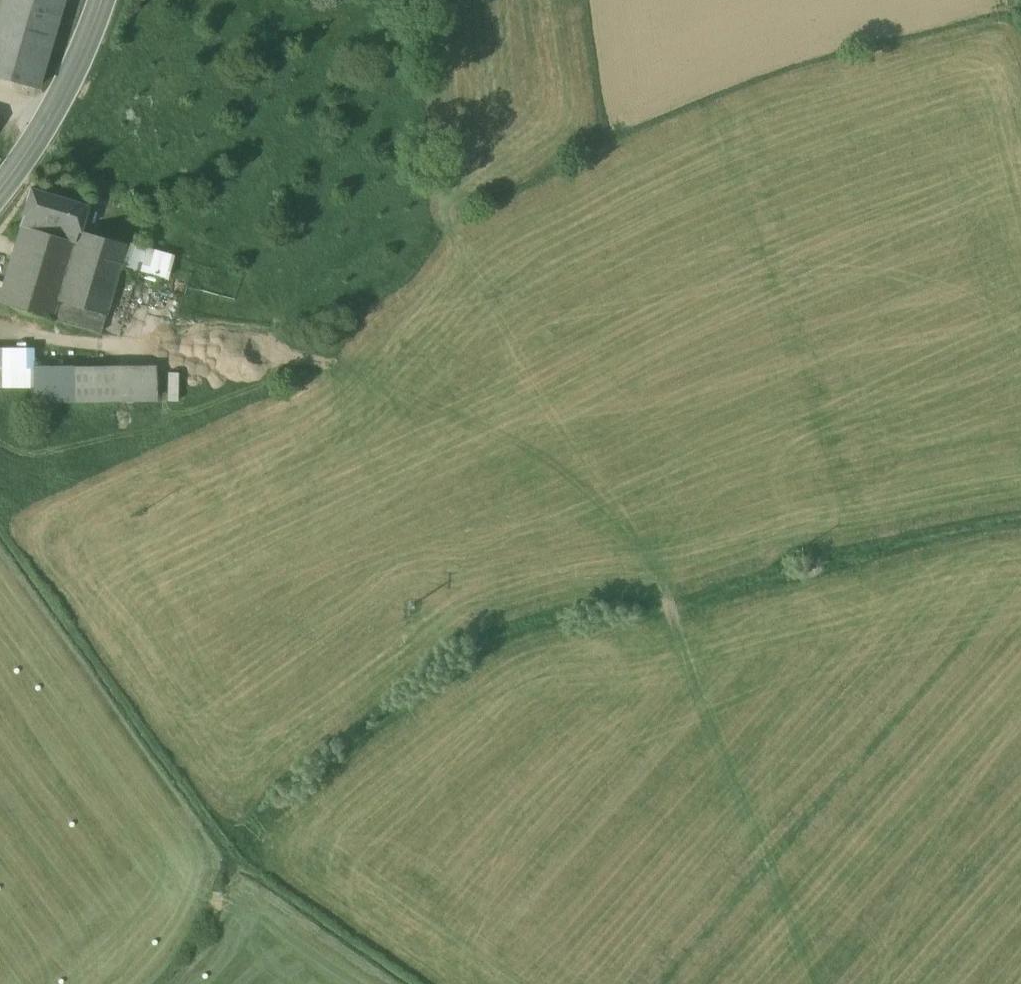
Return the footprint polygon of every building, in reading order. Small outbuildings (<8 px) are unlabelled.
[(37,88),(61,0),(0,0),(0,78),(37,88)] [(88,206),(30,189),(22,215),(24,216),(80,231),(88,206)] [(80,231),(24,216),(4,283),(3,286),(106,314),(121,264),(127,244),(80,231)] [(173,257),(127,244),(121,264),(167,278),(173,257)] [(3,286),(0,295),(0,303),(51,319),(100,333),(106,314),(3,286)] [(174,336),(215,339),(216,319),(175,317),(174,336)] [(0,353),(0,383),(33,383),(33,371),(33,352),(0,353)] [(34,400),(75,399),(74,370),(33,371),(33,383),(34,400)] [(116,398),(115,370),(74,370),(75,399),(116,398)]
